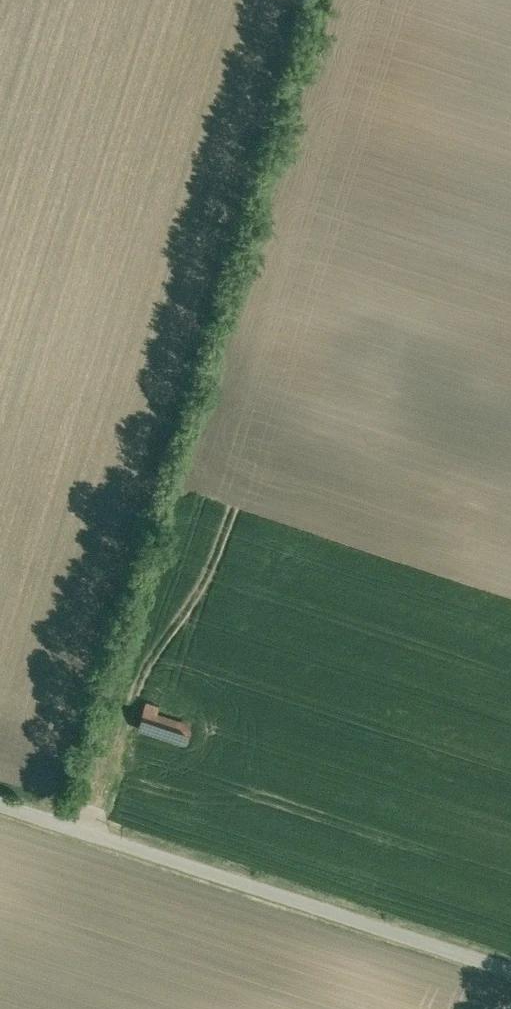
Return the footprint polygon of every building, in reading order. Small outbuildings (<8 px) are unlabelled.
[(177,741),(184,717),(138,703),(130,727),(177,741)]
